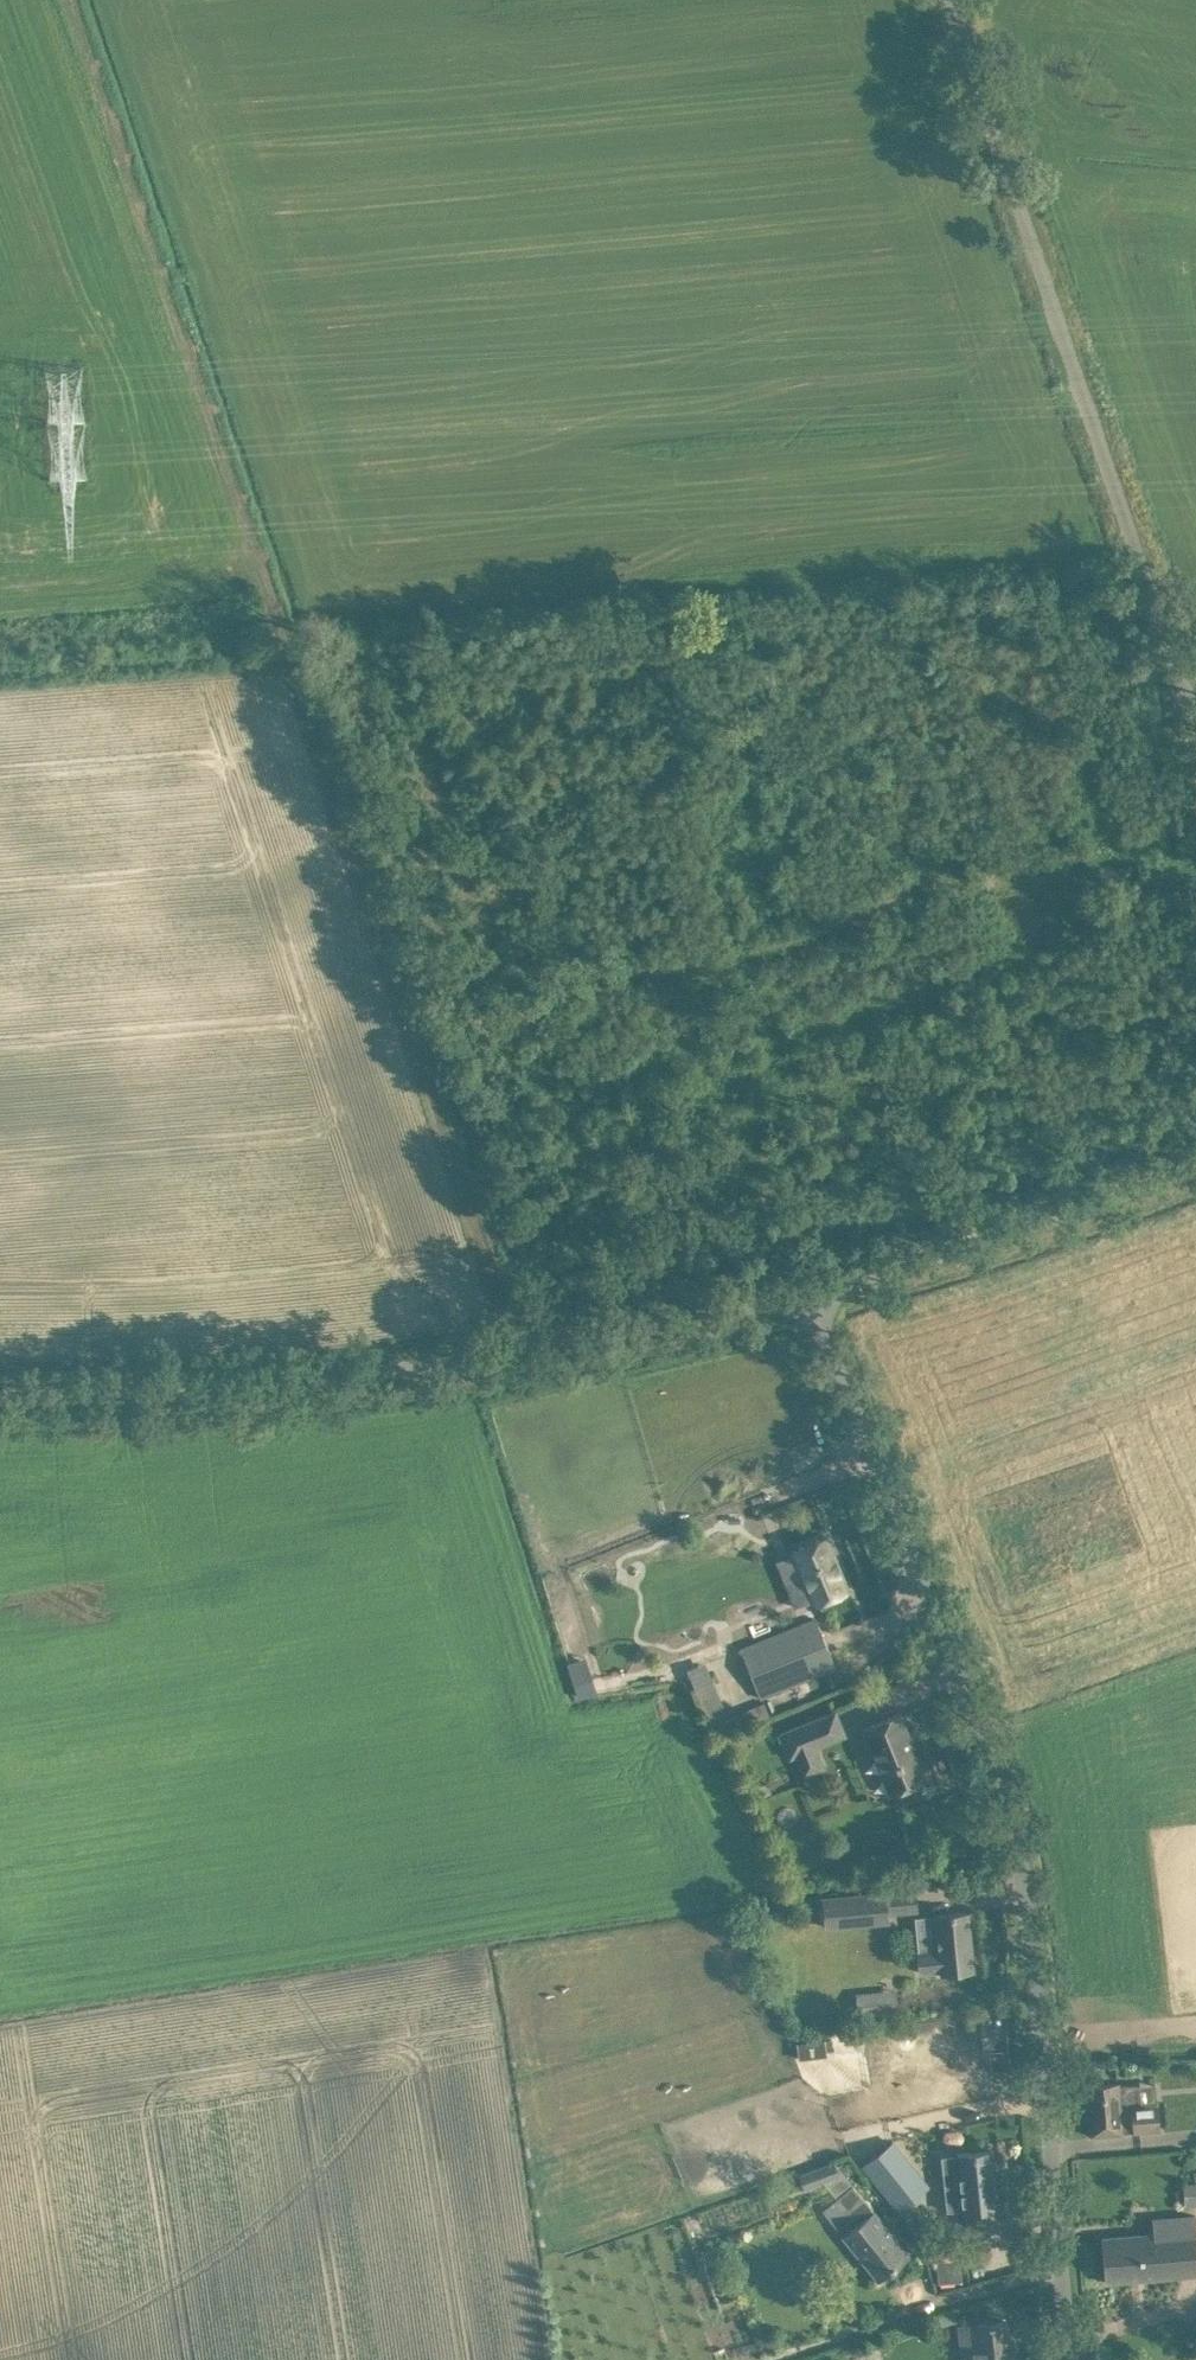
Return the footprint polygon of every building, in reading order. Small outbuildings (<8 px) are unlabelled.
[(792,1549),(814,1604),(849,1590),(827,1535),(792,1549)] [(741,1648),(761,1696),(835,1666),(816,1618),(741,1648)] [(577,1680),(595,1675),(589,1653),(571,1657),(577,1680)] [(715,1728),(733,1721),(708,1659),(690,1666),(715,1728)] [(594,1678),(575,1684),(579,1697),(598,1691),(594,1678)] [(762,1702),(748,1708),(754,1720),(768,1715),(762,1702)] [(861,1728),(889,1795),(927,1779),(900,1712),(861,1728)] [(780,1732),(790,1756),(825,1742),(815,1718),(780,1732)] [(750,1787),(754,1798),(771,1791),(767,1781),(750,1787)] [(822,1898),(825,1926),(888,1920),(885,1892),(822,1898)] [(917,1951),(919,1971),(941,1969),(941,1972),(973,1969),(967,1911),(935,1914),(939,1949),(917,1951)] [(858,2016),(877,2014),(875,1990),(856,1992),(858,2016)] [(1118,2082),(1088,2085),(1092,2134),(1159,2128),(1157,2103),(1138,2105),(1136,2083),(1118,2085),(1118,2082)] [(893,2141),(863,2164),(898,2208),(928,2185),(893,2141)] [(958,2152),(961,2182),(944,2184),(946,2210),(963,2208),(963,2210),(996,2207),(990,2149),(958,2152)] [(816,2166),(799,2172),(804,2187),(821,2181),(816,2166)] [(853,2184),(822,2209),(843,2234),(843,2235),(879,2280),(909,2255),(873,2210),(874,2210),(853,2184)] [(1101,2237),(1105,2281),(1195,2273),(1195,2217),(1195,2215),(1153,2218),(1154,2233),(1101,2237)] [(936,2283),(963,2282),(961,2246),(934,2247),(936,2283)] [(963,2359),(1017,2359),(1014,2341),(1009,2341),(1006,2320),(959,2325),(963,2359)]
